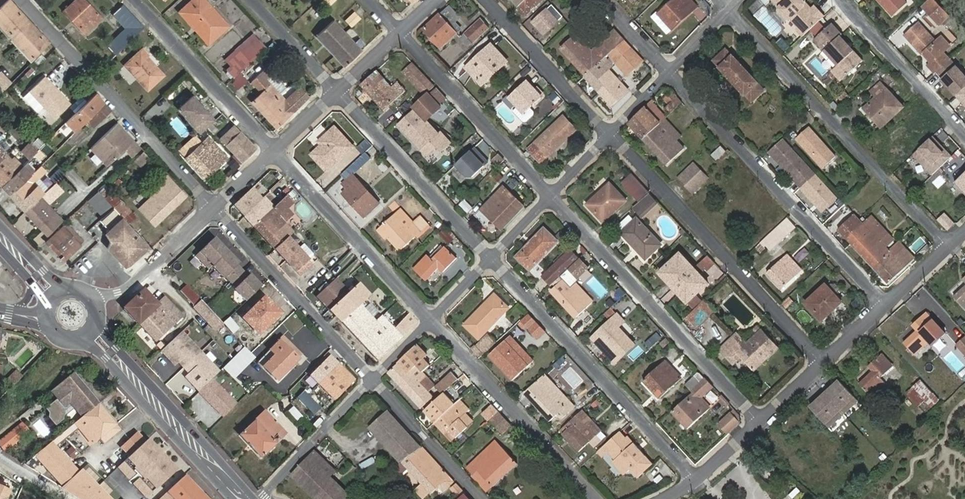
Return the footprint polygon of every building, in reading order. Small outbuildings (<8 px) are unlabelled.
[(0,6),(0,23),(10,34),(27,18),(10,0),(6,0),(0,6)] [(75,23),(85,33),(102,17),(85,0),(77,0),(68,9),(78,20),(75,23)] [(213,41),(229,26),(206,0),(194,0),(181,12),(189,22),(193,18),(213,41)] [(527,16),(545,0),(513,0),(527,16)] [(691,0),(673,0),(659,14),(673,28),(697,6),(691,0)] [(821,12),(815,5),(810,10),(806,6),(805,1),(804,0),(772,0),(779,6),(780,13),(786,19),(790,20),(796,26),(796,31),(798,33),(821,12)] [(906,0),(880,0),(894,15),(908,2),(906,0)] [(941,18),(947,13),(934,0),(929,0),(921,7),(926,13),(932,8),(941,18)] [(108,48),(116,57),(145,28),(124,5),(114,15),(127,29),(108,48)] [(456,23),(461,19),(450,7),(426,29),(441,48),(461,29),(456,23)] [(937,23),(941,18),(932,8),(926,13),(937,23)] [(65,12),(75,23),(78,20),(68,9),(65,12)] [(349,25),(359,16),(353,10),(344,19),(349,25)] [(546,35),(559,22),(549,11),(535,23),(546,35)] [(802,37),(825,15),(821,12),(798,33),(802,37)] [(209,45),(213,41),(193,18),(189,22),(209,45)] [(467,24),(461,19),(456,23),(461,29),(467,24)] [(489,28),(482,19),(461,37),(470,46),(489,28)] [(316,36),(334,55),(343,47),(335,38),(343,30),(333,21),(316,36)] [(937,71),(949,59),(942,51),(950,44),(941,35),(936,40),(919,21),(904,33),(922,53),(924,51),(932,60),(929,63),(937,71)] [(625,41),(608,22),(599,31),(606,39),(608,38),(612,42),(610,44),(615,50),(625,41)] [(832,22),(815,39),(832,57),(846,71),(843,75),(852,84),(871,66),(848,42),(850,41),(832,22)] [(48,42),(31,23),(13,38),(31,57),(48,42)] [(334,55),(345,66),(362,50),(343,30),(335,38),(343,47),(334,55)] [(255,34),(231,56),(237,62),(227,71),(233,77),(267,47),(255,34)] [(562,50),(586,76),(602,62),(577,35),(562,50)] [(625,41),(615,50),(612,53),(619,60),(632,48),(625,41)] [(492,45),(479,57),(480,59),(478,61),(476,59),(467,68),(483,84),(508,61),(492,45)] [(643,60),(632,48),(619,60),(630,72),(643,60)] [(733,81),(745,69),(727,50),(715,61),(733,81)] [(150,57),(144,51),(127,67),(150,92),(164,78),(147,59),(150,57)] [(924,51),(922,53),(929,63),(932,60),(924,51)] [(46,59),(40,52),(28,63),(34,69),(46,59)] [(612,53),(607,57),(614,65),(619,60),(612,53)] [(602,62),(586,76),(600,92),(608,84),(602,77),(609,70),(614,65),(607,57),(602,62)] [(934,73),(937,71),(929,63),(927,65),(934,73)] [(413,64),(404,72),(425,95),(427,93),(434,86),(413,64)] [(253,101),(268,118),(278,109),(272,103),(281,94),(267,79),(272,74),(266,68),(252,81),(263,93),(253,101)] [(764,89),(745,69),(733,81),(751,101),(764,89)] [(0,71),(0,88),(2,90),(11,81),(0,70),(0,71)] [(390,85),(377,70),(370,77),(393,102),(400,96),(393,88),(390,85)] [(608,84),(600,92),(612,104),(628,90),(609,70),(602,77),(608,84)] [(242,75),(233,83),(239,89),(247,81),(242,75)] [(393,102),(370,77),(361,85),(385,110),(393,102)] [(70,105),(45,79),(31,92),(56,118),(70,105)] [(541,98),(540,97),(534,90),(525,81),(509,97),(517,105),(512,110),(523,122),(526,122),(534,115),(534,112),(530,108),(541,98)] [(876,96),(863,108),(881,127),(902,106),(879,81),(870,89),(876,96)] [(399,83),(393,88),(400,96),(406,91),(399,83)] [(534,90),(540,97),(544,93),(537,87),(534,90)] [(446,99),(437,88),(430,95),(423,101),(424,102),(417,109),(399,125),(424,151),(443,133),(442,131),(440,132),(424,114),(426,112),(436,102),(439,106),(446,99)] [(670,113),(683,102),(669,88),(657,99),(670,113)] [(288,102),(281,94),(272,103),(278,109),(268,118),(277,129),(296,111),(309,97),(301,89),(288,102)] [(430,95),(427,93),(425,95),(414,105),(417,109),(424,102),(423,101),(430,95)] [(845,94),(840,98),(844,103),(849,98),(845,94)] [(213,121),(206,114),(209,111),(193,95),(178,108),(201,132),(213,121)] [(557,95),(552,99),(557,104),(561,100),(557,95)] [(78,111),(88,102),(82,97),(82,96),(73,105),(78,111)] [(441,108),(439,106),(436,102),(426,112),(431,117),(441,108)] [(665,118),(649,102),(628,123),(643,138),(660,123),(664,119),(665,118)] [(103,119),(112,110),(105,103),(96,112),(102,118),(103,119)] [(216,119),(209,111),(206,114),(213,121),(216,119)] [(102,118),(96,112),(92,116),(98,122),(102,118)] [(92,116),(88,120),(93,126),(98,122),(92,116)] [(576,131),(563,117),(536,143),(549,157),(576,131)] [(680,137),(664,119),(660,123),(676,141),(680,137)] [(108,167),(125,150),(133,157),(143,147),(118,121),(90,148),(108,167)] [(676,141),(660,123),(643,138),(667,164),(683,149),(676,141)] [(222,138),(243,161),(256,148),(235,125),(222,138)] [(331,136),(323,143),(312,152),(327,169),(355,145),(337,125),(328,133),(331,136)] [(809,127),(796,139),(823,168),(836,156),(825,145),(824,147),(821,144),(823,142),(809,127)] [(319,140),(323,143),(331,136),(328,133),(319,140)] [(424,151),(424,152),(428,156),(437,147),(442,152),(452,143),(443,133),(424,151)] [(209,136),(185,158),(205,179),(229,157),(209,136)] [(800,157),(783,139),(771,151),(776,156),(774,158),(786,170),(800,157)] [(938,140),(917,160),(933,176),(953,156),(938,140)] [(543,163),(549,157),(536,143),(529,149),(543,163)] [(721,145),(712,155),(718,161),(727,150),(721,145)] [(8,156),(0,147),(0,164),(8,156)] [(1,187),(10,196),(25,181),(21,177),(28,170),(45,154),(40,148),(29,159),(1,187)] [(480,154),(475,148),(456,165),(468,177),(473,177),(488,162),(483,157),(482,158),(479,155),(480,154)] [(963,170),(964,168),(964,157),(959,151),(951,159),(963,170)] [(1,187),(29,159),(22,152),(13,161),(0,173),(0,185),(1,187)] [(346,169),(343,173),(346,176),(354,169),(356,170),(371,157),(365,152),(351,165),(353,167),(348,172),(346,169)] [(492,161),(498,167),(504,161),(499,155),(492,161)] [(715,166),(721,172),(733,161),(728,155),(715,166)] [(13,161),(8,156),(0,164),(0,173),(13,161)] [(800,157),(786,170),(785,170),(797,182),(798,181),(803,186),(816,174),(800,157)] [(232,160),(226,166),(231,170),(236,165),(232,160)] [(691,173),(697,167),(693,163),(687,169),(691,173)] [(10,196),(25,212),(45,193),(35,183),(40,177),(47,171),(41,165),(32,174),(25,181),(10,196)] [(706,178),(697,167),(691,173),(687,169),(678,177),(691,192),(706,178)] [(52,178),(56,182),(65,173),(61,169),(52,178)] [(32,174),(28,170),(21,177),(25,181),(32,174)] [(955,182),(964,193),(964,172),(955,182)] [(380,203),(354,174),(344,183),(348,188),(344,192),(365,216),(380,203)] [(647,191),(631,174),(620,183),(636,200),(647,191)] [(823,211),(838,197),(816,174),(803,186),(808,192),(806,193),(823,211)] [(186,195),(168,175),(161,182),(164,185),(139,209),(155,226),(186,195)] [(281,200),(294,188),(290,184),(288,185),(278,175),(268,184),(275,191),(272,193),(280,201),(281,200)] [(35,183),(45,193),(50,188),(40,177),(35,183)] [(45,193),(25,212),(40,228),(56,213),(48,205),(63,190),(56,183),(50,188),(45,193)] [(624,200),(608,184),(586,205),(602,222),(624,200)] [(235,204),(255,225),(273,208),(253,187),(235,204)] [(496,194),(517,214),(524,207),(503,187),(496,194)] [(104,217),(114,208),(98,191),(89,200),(104,217)] [(78,192),(72,197),(77,203),(83,197),(78,192)] [(648,193),(631,207),(639,216),(655,201),(648,193)] [(489,200),(511,221),(517,214),(496,194),(489,200)] [(469,210),(473,204),(464,199),(461,206),(469,210)] [(255,225),(277,249),(287,239),(287,238),(280,230),(288,224),(285,221),(294,212),(287,207),(281,200),(280,201),(273,208),(255,225)] [(503,229),(511,221),(489,200),(475,214),(486,225),(492,219),(503,229)] [(40,228),(49,238),(74,214),(65,204),(56,213),(40,228)] [(104,217),(101,221),(110,232),(106,236),(110,242),(106,248),(124,267),(131,263),(149,247),(114,208),(104,217)] [(947,229),(957,219),(959,218),(950,208),(938,220),(947,229)] [(418,234),(409,225),(396,211),(382,226),(391,235),(390,237),(403,250),(418,234)] [(838,229),(851,243),(869,228),(864,222),(860,219),(855,213),(838,229)] [(623,231),(626,228),(635,221),(630,215),(618,225),(623,231)] [(891,252),(888,250),(885,246),(892,239),(872,217),(867,221),(862,217),(860,219),(864,222),(869,228),(851,243),(874,268),(891,252)] [(661,244),(637,219),(635,221),(626,228),(623,231),(622,232),(646,258),(661,244)] [(414,221),(409,225),(418,234),(423,230),(414,221)] [(792,228),(787,221),(770,237),(776,243),(792,228)] [(68,223),(47,243),(49,246),(53,243),(63,254),(60,257),(64,261),(85,241),(68,223)] [(288,224),(280,230),(287,238),(294,231),(288,224)] [(391,235),(382,226),(379,229),(388,239),(390,237),(391,235)] [(530,269),(535,264),(558,241),(544,228),(532,241),(533,242),(523,252),(522,251),(517,257),(525,265),(530,269)] [(213,234),(194,251),(203,260),(208,266),(211,263),(222,275),(224,273),(235,285),(233,287),(247,300),(262,286),(249,273),(247,274),(236,262),(238,261),(227,249),(225,250),(220,245),(220,244),(220,242),(213,234)] [(298,250),(287,239),(277,249),(300,274),(311,264),(307,260),(298,250)] [(305,242),(298,250),(307,260),(315,252),(305,242)] [(53,243),(49,246),(60,257),(63,254),(53,243)] [(456,257),(444,246),(433,257),(429,254),(414,268),(426,280),(439,267),(443,270),(456,257)] [(891,252),(874,268),(887,283),(913,258),(904,248),(895,256),(891,252)] [(567,269),(578,259),(569,250),(542,276),(550,286),(567,269)] [(674,285),(693,267),(680,253),(658,273),(666,281),(669,279),(674,285)] [(708,271),(716,262),(708,254),(700,263),(708,271)] [(796,274),(782,258),(766,273),(780,289),(796,274)] [(587,268),(578,259),(567,269),(576,278),(587,268)] [(708,284),(693,267),(674,285),(679,291),(677,293),(687,304),(708,284)] [(187,284),(177,273),(172,278),(182,289),(187,284)] [(318,294),(352,331),(370,314),(362,306),(365,304),(363,301),(369,296),(356,283),(348,290),(336,278),(318,294)] [(824,284),(834,295),(841,289),(831,278),(824,284)] [(576,318),(594,301),(576,283),(571,287),(565,279),(552,291),(576,318)] [(187,284),(182,289),(195,303),(200,298),(187,284)] [(840,301),(834,295),(824,284),(803,304),(816,318),(822,312),(825,315),(840,301)] [(151,285),(144,292),(156,304),(163,298),(151,285)] [(953,296),(964,308),(964,285),(953,296)] [(143,291),(125,307),(157,341),(183,316),(165,296),(163,298),(156,304),(144,292),(143,291)] [(510,308),(495,294),(466,325),(480,339),(510,308)] [(281,314),(265,297),(243,317),(259,333),(281,314)] [(223,323),(223,322),(216,315),(200,298),(195,303),(196,304),(194,306),(216,330),(223,323)] [(703,299),(685,317),(696,329),(714,311),(703,299)] [(370,314),(352,331),(369,350),(394,328),(382,315),(375,309),(370,314)] [(417,322),(409,312),(400,320),(400,321),(394,328),(369,350),(378,360),(398,341),(417,322)] [(819,321),(825,315),(822,312),(816,318),(819,321)] [(916,331),(903,343),(914,355),(928,343),(923,339),(937,325),(926,312),(911,326),(916,331)] [(545,332),(528,315),(521,322),(537,339),(545,332)] [(617,315),(592,339),(615,363),(631,349),(614,330),(616,328),(623,322),(617,315)] [(232,333),(239,328),(232,316),(224,321),(232,333)] [(778,348),(757,326),(750,332),(754,337),(745,344),(742,341),(725,357),(733,365),(740,358),(753,371),(778,348)] [(634,346),(616,328),(614,330),(631,349),(634,346)] [(224,417),(238,403),(213,378),(222,369),(182,330),(162,351),(181,370),(178,372),(224,417)] [(490,348),(497,342),(489,334),(483,340),(490,348)] [(267,362),(264,365),(277,379),(296,360),(300,365),(307,359),(283,335),(279,339),(281,340),(263,357),(267,362)] [(653,335),(645,342),(650,347),(658,340),(653,335)] [(510,344),(514,340),(511,336),(489,355),(513,381),(533,361),(530,357),(525,362),(510,344)] [(956,344),(964,354),(964,336),(956,344)] [(236,339),(230,345),(237,352),(243,346),(236,339)] [(483,340),(476,346),(484,354),(490,348),(483,340)] [(530,357),(514,340),(510,344),(525,362),(530,357)] [(428,355),(419,344),(400,363),(409,373),(417,365),(424,358),(425,358),(428,355)] [(244,346),(224,367),(234,377),(253,357),(244,346)] [(476,346),(472,350),(479,359),(484,354),(476,346)] [(446,354),(441,348),(437,352),(442,357),(446,354)] [(893,366),(881,353),(867,366),(872,372),(859,384),(870,396),(883,383),(879,379),(893,366)] [(333,367),(339,363),(330,355),(310,375),(335,399),(355,379),(346,370),(341,375),(333,367)] [(259,360),(264,365),(267,362),(263,357),(259,360)] [(424,358),(417,365),(424,374),(433,366),(425,358),(424,358)] [(663,371),(669,365),(665,361),(643,381),(660,399),(682,379),(677,374),(672,379),(663,371)] [(346,370),(339,363),(333,367),(341,375),(346,370)] [(409,373),(400,363),(390,372),(421,406),(432,396),(420,383),(427,376),(424,374),(417,365),(409,373)] [(677,374),(669,365),(663,371),(672,379),(677,374)] [(67,399),(84,385),(74,371),(51,390),(58,397),(62,402),(65,405),(70,401),(67,399)] [(437,386),(444,393),(459,380),(452,372),(437,386)] [(543,376),(559,394),(562,391),(546,373),(543,376)] [(684,386),(690,392),(691,391),(703,379),(697,373),(684,386)] [(572,408),(559,394),(543,376),(526,392),(533,401),(533,402),(550,420),(557,414),(562,418),(572,408)] [(840,378),(811,405),(832,427),(861,400),(840,378)] [(703,379),(691,391),(693,393),(697,398),(698,397),(709,387),(703,379)] [(938,400),(921,381),(914,387),(931,406),(938,400)] [(99,402),(84,385),(67,399),(70,401),(82,416),(99,402)] [(705,399),(714,403),(718,395),(709,391),(705,399)] [(321,408),(305,392),(299,397),(315,413),(321,408)] [(425,411),(436,422),(455,404),(445,393),(425,411)] [(697,398),(693,393),(673,412),(688,429),(709,408),(698,397),(697,398)] [(56,425),(63,418),(64,408),(63,407),(65,405),(62,402),(58,397),(45,409),(48,413),(48,416),(56,425)] [(455,404),(436,422),(444,431),(446,429),(455,438),(467,427),(462,422),(469,416),(465,412),(468,409),(460,400),(455,404)] [(721,413),(727,406),(719,400),(714,407),(721,413)] [(82,416),(61,434),(67,440),(80,428),(94,445),(101,439),(104,443),(120,429),(99,402),(82,416)] [(489,420),(499,411),(493,405),(483,414),(489,420)] [(288,412),(299,420),(304,414),(293,406),(288,412)] [(584,409),(561,429),(564,432),(563,434),(579,451),(603,430),(584,409)] [(277,435),(283,428),(266,410),(240,434),(262,458),(281,439),(277,435)] [(423,447),(389,410),(370,428),(402,462),(403,461),(423,447)] [(500,412),(482,428),(490,437),(498,430),(503,434),(512,425),(500,412)] [(737,422),(730,414),(719,424),(727,432),(737,422)] [(473,421),(469,416),(462,422),(467,427),(473,421)] [(5,451),(30,430),(23,422),(0,442),(0,445),(5,451)] [(802,427),(790,440),(794,444),(806,431),(802,427)] [(287,432),(283,428),(277,435),(281,439),(287,432)] [(446,429),(444,431),(453,440),(455,438),(446,429)] [(129,455),(145,441),(137,432),(122,446),(129,455)] [(620,432),(614,437),(634,457),(641,451),(640,450),(638,452),(635,449),(637,447),(627,436),(625,438),(620,432)] [(61,434),(52,441),(58,448),(67,440),(61,434)] [(634,457),(614,437),(603,447),(615,459),(615,464),(622,471),(626,473),(630,470),(638,478),(653,464),(641,451),(634,457)] [(179,469),(152,438),(120,465),(147,497),(179,469)] [(497,440),(489,448),(495,454),(503,447),(497,440)] [(78,498),(81,498),(93,488),(79,474),(80,472),(58,448),(52,441),(43,448),(72,479),(64,488),(63,489),(78,498)] [(65,451),(72,460),(79,454),(72,445),(65,451)] [(770,453),(762,446),(756,453),(764,459),(770,453)] [(424,447),(423,447),(403,461),(433,493),(446,481),(450,485),(455,481),(424,447)] [(495,454),(489,448),(468,467),(488,490),(518,463),(503,447),(495,454)] [(40,460),(64,488),(72,479),(43,448),(23,463),(30,468),(40,460)] [(292,475),(317,498),(347,498),(351,496),(330,476),(336,470),(315,451),(292,475)] [(363,468),(377,462),(374,457),(361,463),(363,468)] [(93,488),(96,485),(82,471),(80,472),(79,474),(93,488)] [(182,476),(158,498),(203,498),(182,476)] [(13,491),(0,485),(0,498),(9,498),(13,491)] [(96,485),(93,488),(81,498),(109,498),(96,485)] [(461,495),(465,491),(459,485),(455,489),(461,495)]
